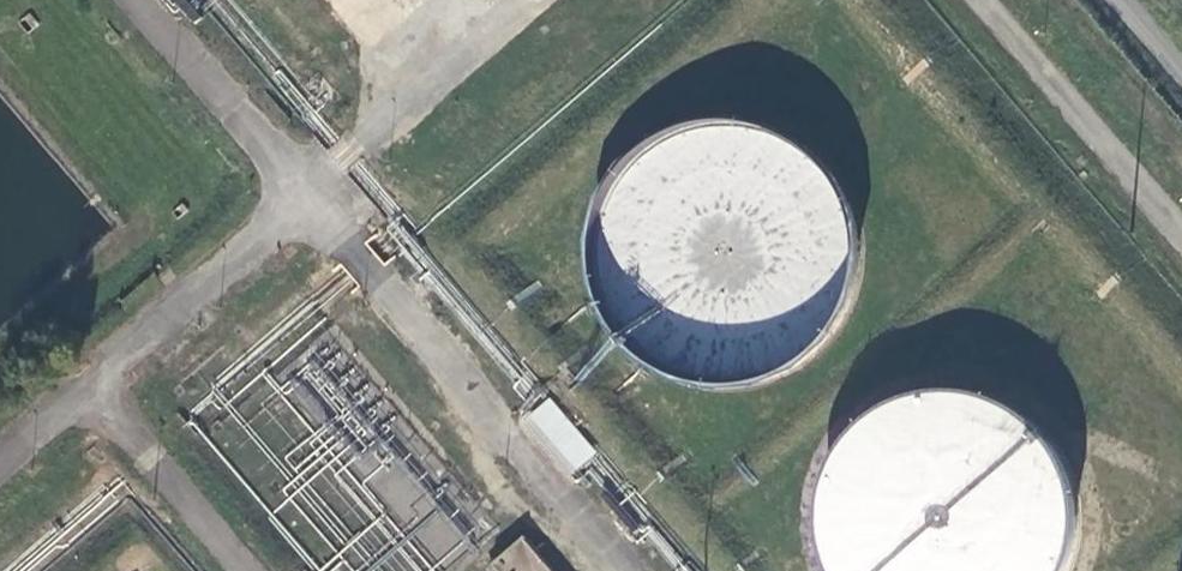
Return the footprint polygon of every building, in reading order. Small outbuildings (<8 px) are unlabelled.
[(849,198),(832,171),(810,149),(784,132),(754,123),(723,119),(692,123),(664,134),(637,151),(616,174),(600,201),(591,230),(589,261),(594,292),(605,321),(623,346),(647,367),(676,382),(707,390),(739,390),(770,383),(799,368),(824,348),(842,322),(855,293),(861,261),(858,229),(849,198)] [(858,395),(840,395),(803,471),(802,487),(798,495),(798,515),(810,553),(813,489),(850,410),(927,385),(968,386),(999,401),(990,373),(950,354),(864,382),(858,395)] [(1052,443),(1028,421),(1000,405),(969,396),(936,395),(905,402),(876,416),(851,437),(832,464),(820,494),(816,526),(820,559),(825,570),(1072,570),(1076,561),(1081,531),(1078,499),(1068,470),(1052,443)] [(575,470),(597,450),(547,396),(525,417),(575,470)] [(526,542),(494,566),(498,570),(548,570),(526,542)]
